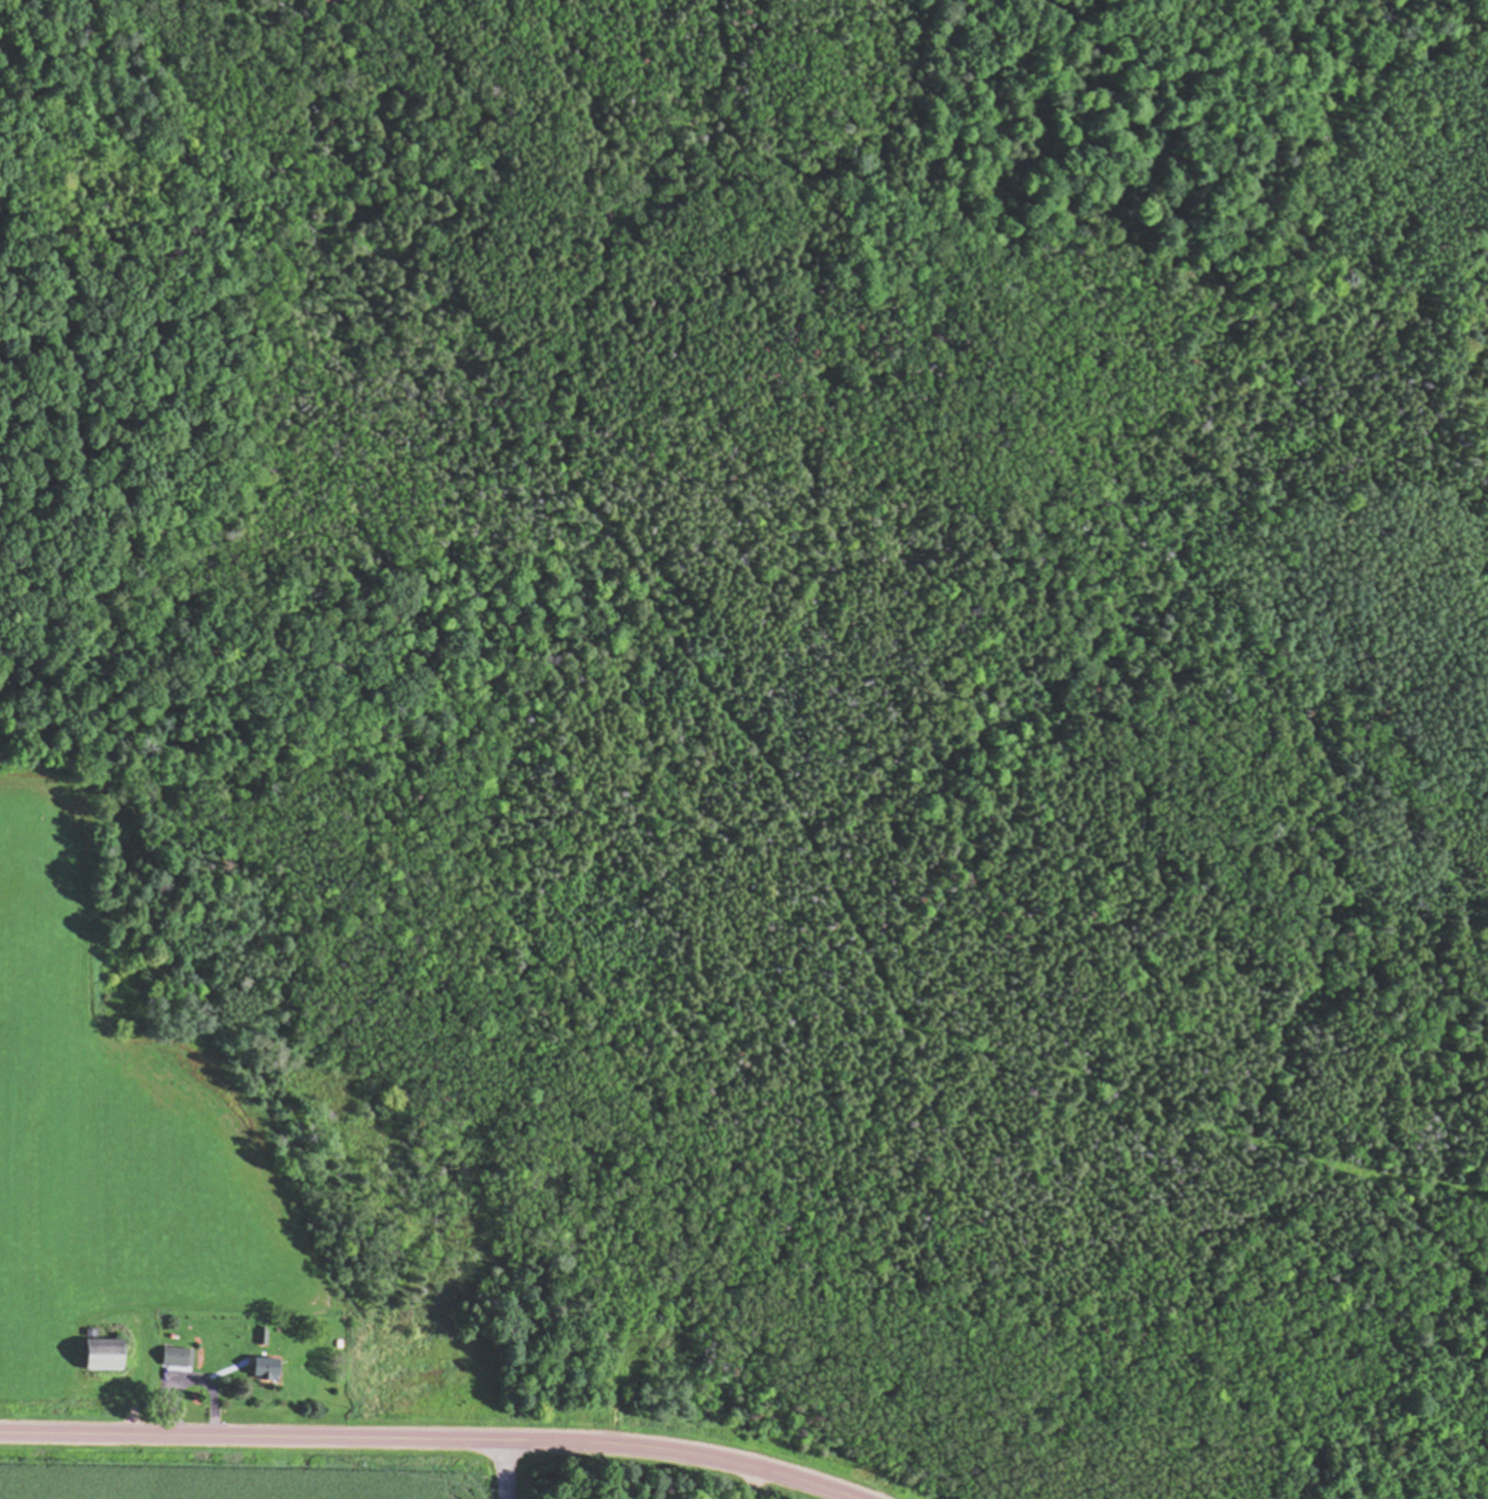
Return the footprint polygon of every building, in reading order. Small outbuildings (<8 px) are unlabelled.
[(129,1341),(88,1341),(88,1372),(129,1372),(129,1341)] [(192,1350),(166,1349),(165,1368),(192,1369),(192,1350)] [(283,1381),(283,1360),(258,1360),(258,1381),(283,1381)]
